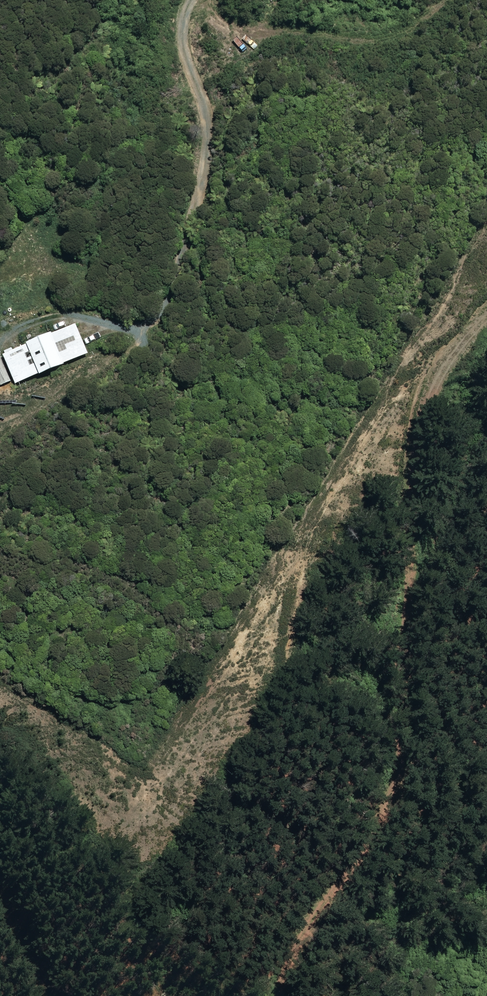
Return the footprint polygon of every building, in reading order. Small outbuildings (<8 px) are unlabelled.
[(76,327),(4,356),(16,385),(88,356),(76,327)]
